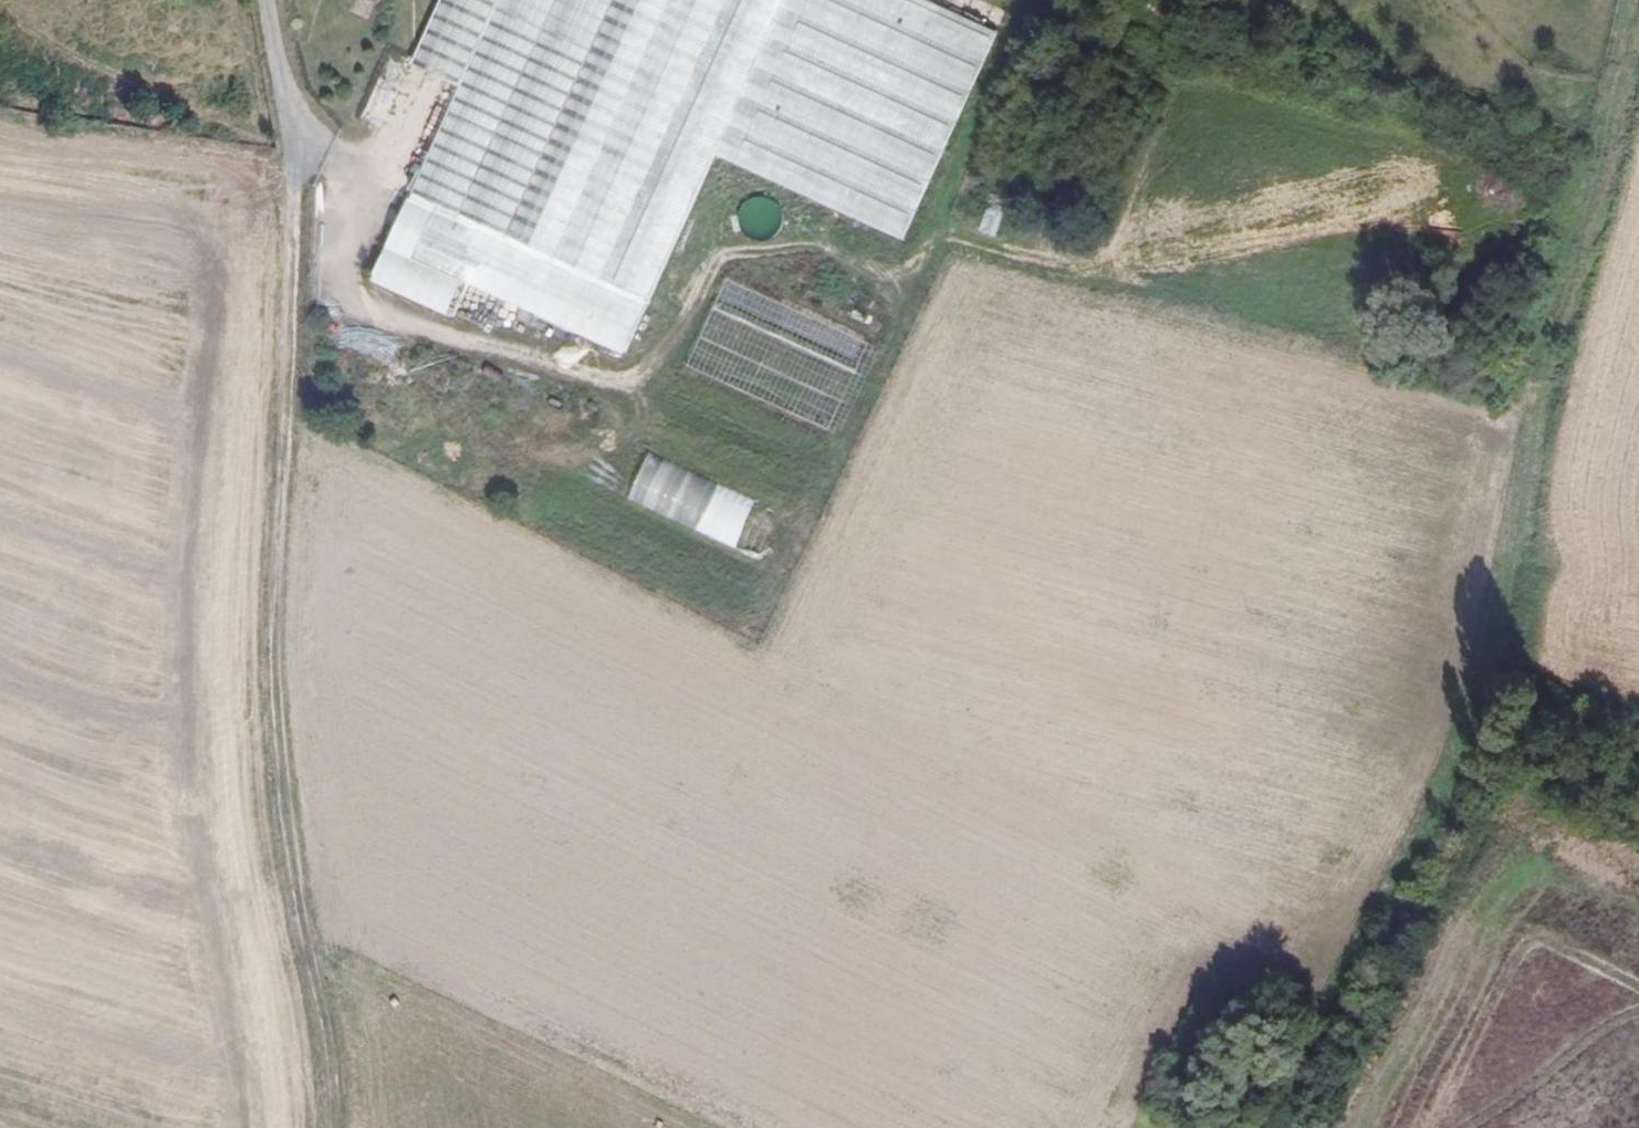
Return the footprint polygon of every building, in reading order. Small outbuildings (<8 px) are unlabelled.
[(419,61),(467,83),(420,191),(445,202),(421,257),(632,350),(722,153),(909,236),(999,32),(931,0),(446,0),(419,61)] [(755,553),(774,511),(669,465),(650,507),(755,553)]
